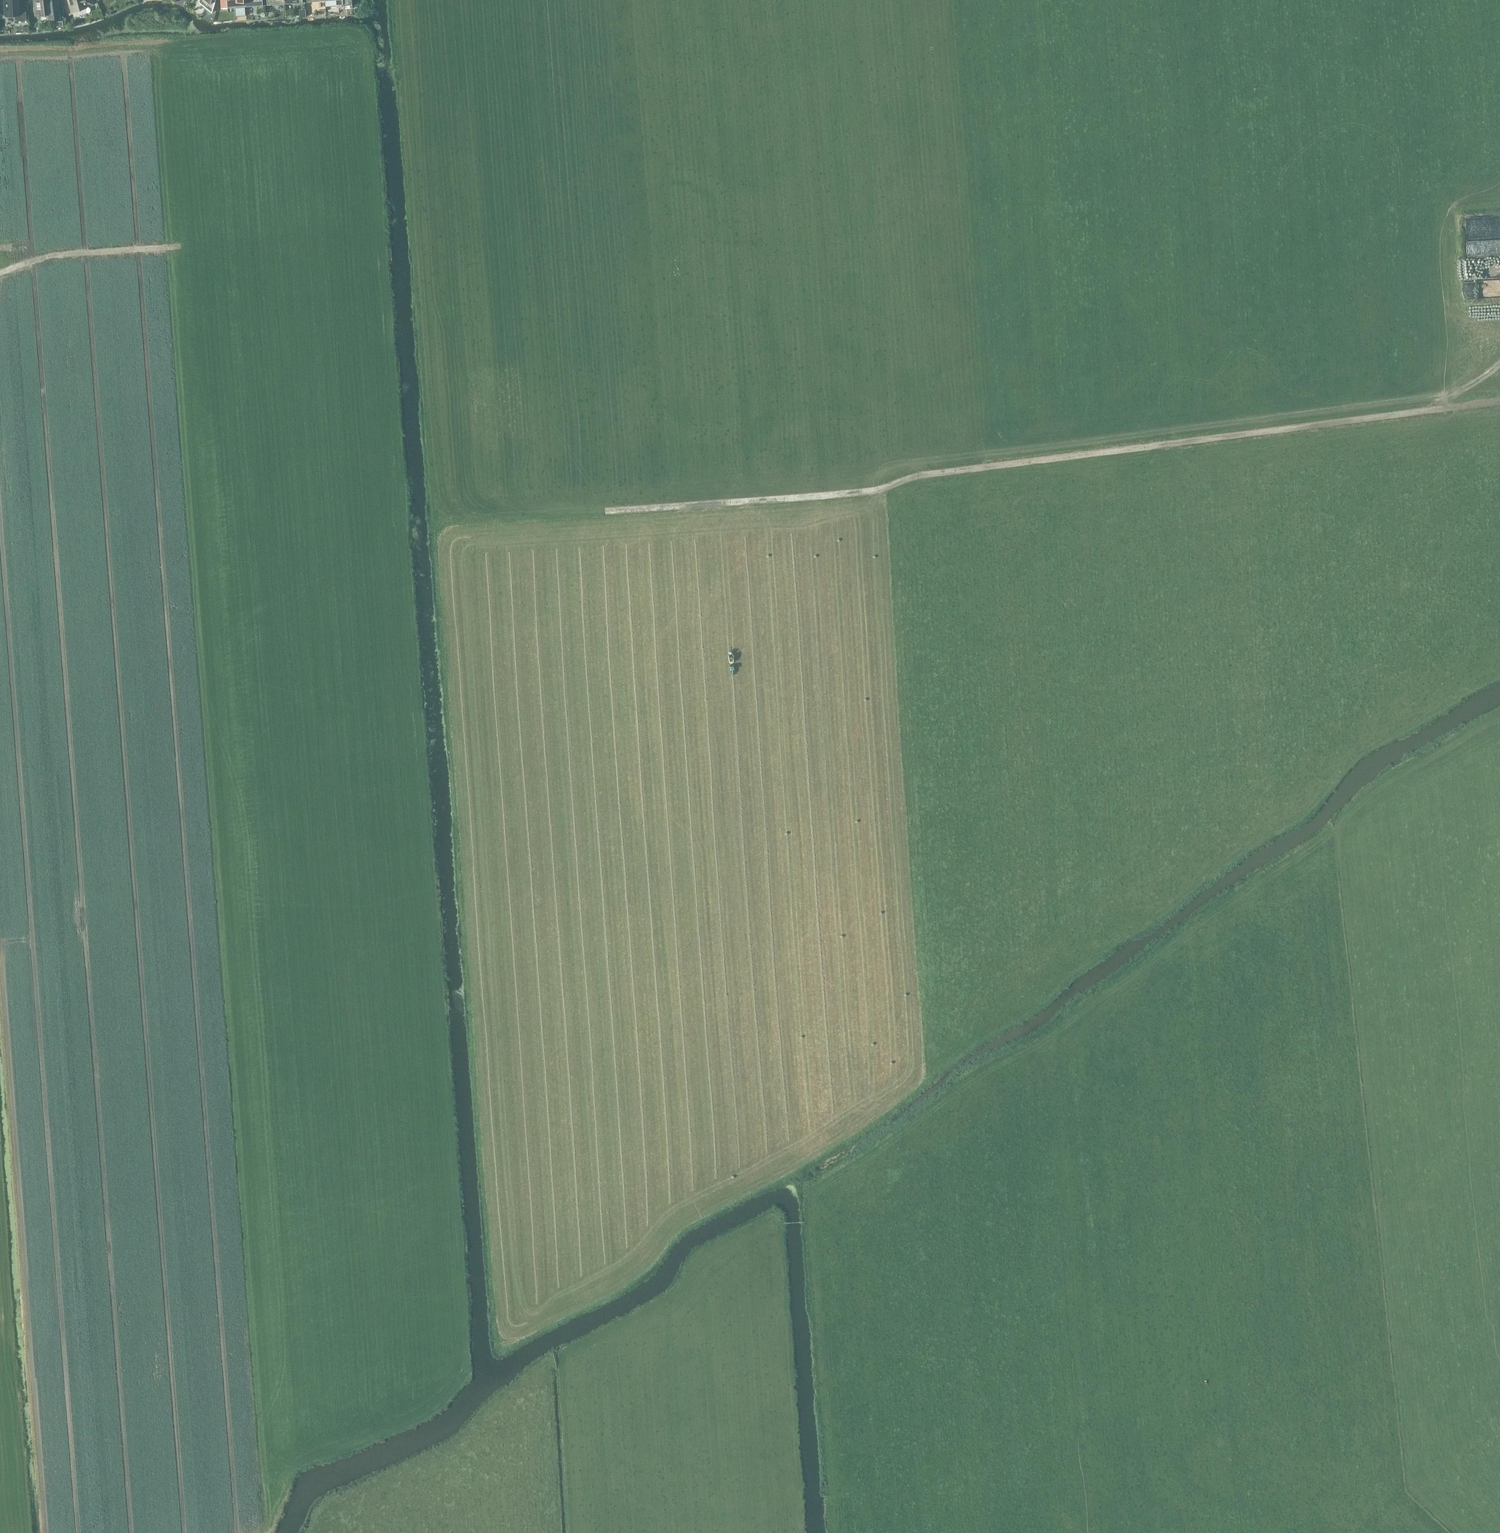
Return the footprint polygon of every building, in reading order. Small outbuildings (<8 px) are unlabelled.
[(5,16),(14,15),(14,21),(26,20),(25,8),(19,9),(18,0),(4,0),(5,16)] [(35,15),(51,13),(52,19),(59,18),(57,0),(50,1),(50,0),(33,0),(35,15)] [(71,11),(86,7),(86,6),(92,4),(91,0),(67,0),(71,11)] [(199,2),(212,12),(216,0),(199,0),(199,2)] [(1481,245),(1499,244),(1499,233),(1481,233),(1481,245)] [(1492,250),(1462,251),(1463,271),(1483,270),(1482,255),(1490,255),(1490,261),(1493,260),(1492,250)] [(8,267),(21,263),(19,259),(7,263),(8,267)] [(1491,289),(1491,284),(1484,284),(1484,281),(1488,281),(1488,276),(1473,277),(1473,290),(1491,289)]
